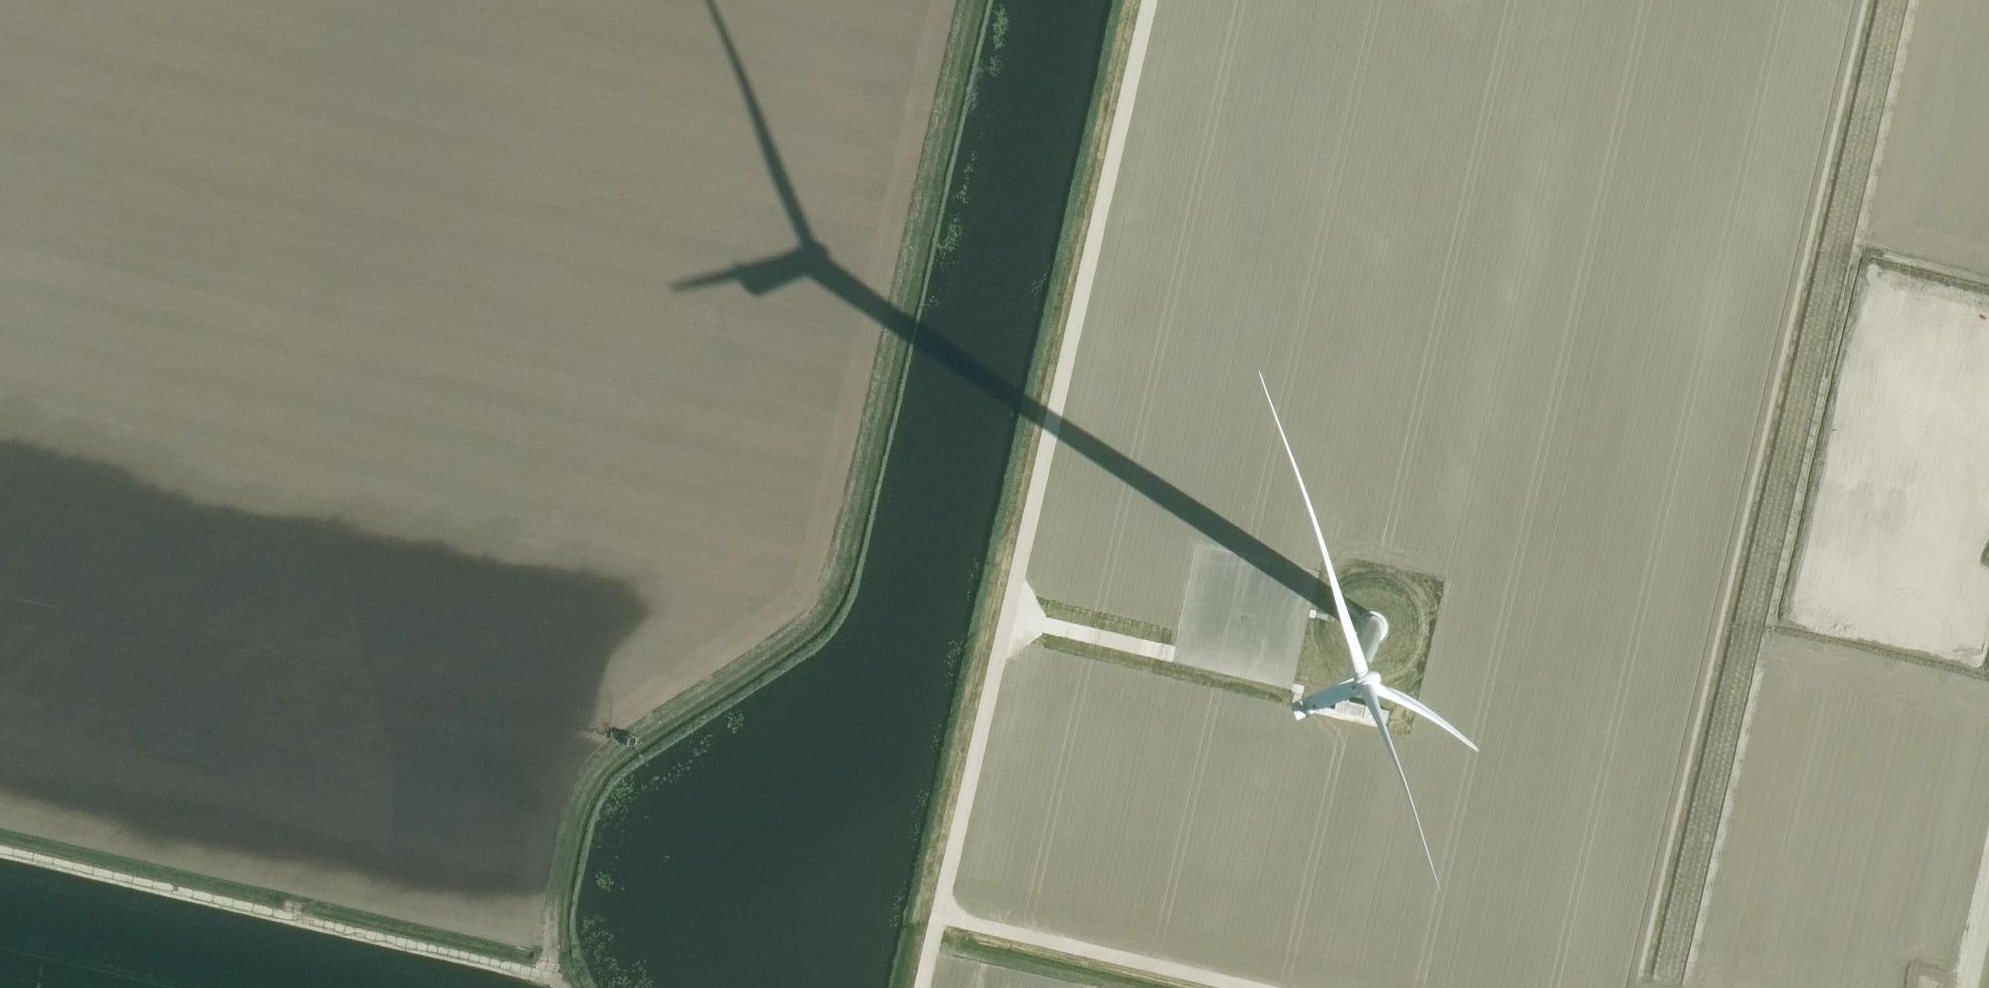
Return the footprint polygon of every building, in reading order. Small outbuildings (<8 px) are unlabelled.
[(1359,626),(1359,627),(1359,629),(1360,631),(1360,633),(1361,635),(1363,636),(1364,637),(1366,638),(1367,639),(1369,639),(1371,640),(1373,639),(1375,639),(1377,638),(1378,637),(1380,636),(1381,635),(1382,633),(1383,631),(1383,629),(1383,627),(1383,626),(1383,624),(1382,622),(1381,620),(1380,619),(1378,618),(1377,617),(1375,616),(1373,616),(1371,615),(1369,615),(1367,616),(1366,617),(1364,618),(1363,619),(1361,620),(1360,622),(1360,624),(1359,626)] [(1389,710),(1337,698),(1335,710),(1386,722),(1389,710)]
